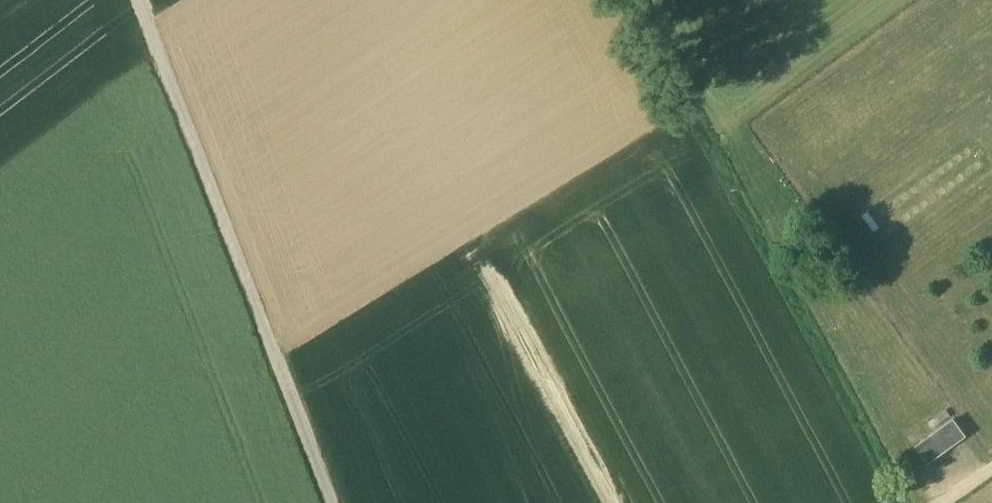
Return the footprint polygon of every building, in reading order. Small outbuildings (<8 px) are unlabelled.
[(953,417),(914,444),(927,460),(965,434),(953,417)]
